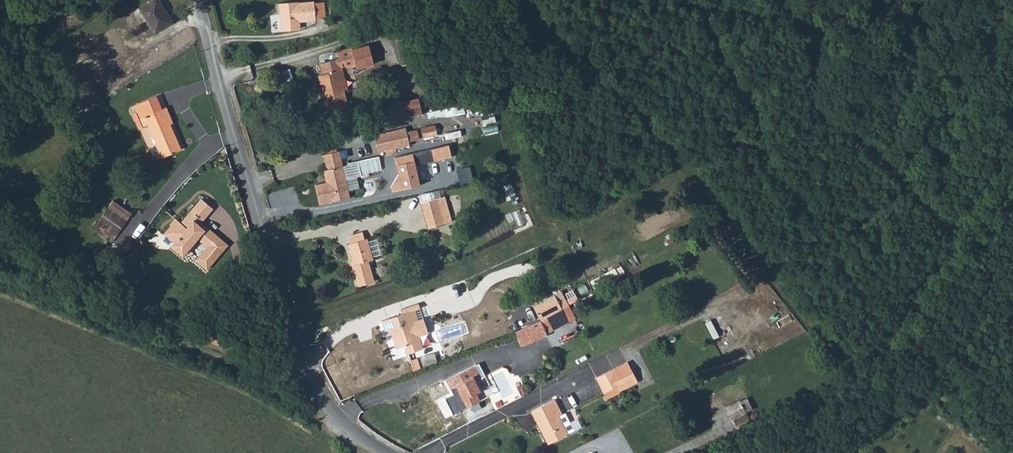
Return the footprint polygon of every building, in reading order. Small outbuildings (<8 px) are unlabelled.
[(137,7),(153,32),(171,21),(158,0),(149,0),(137,7)] [(325,1),(290,1),(292,29),(308,28),(307,23),(311,20),(325,20),(325,1)] [(333,52),(334,60),(335,60),(336,59),(337,61),(338,70),(351,67),(351,70),(369,66),(365,48),(349,51),(348,49),(333,52)] [(335,60),(334,60),(317,63),(319,74),(314,75),(317,87),(320,87),(322,97),(319,97),(323,112),(343,107),(334,70),(338,70),(335,60)] [(161,109),(155,96),(133,106),(143,128),(148,126),(162,158),(182,149),(170,125),(166,117),(161,119),(157,110),(161,109)] [(420,100),(394,105),(397,120),(423,114),(420,100)] [(165,107),(161,109),(157,110),(161,119),(166,117),(170,125),(173,124),(165,107)] [(410,147),(406,130),(374,137),(378,154),(410,147)] [(317,200),(347,193),(338,156),(336,146),(320,151),(323,165),(319,166),(322,178),(312,180),(317,200)] [(416,152),(398,157),(406,189),(425,185),(416,152)] [(445,191),(437,193),(445,218),(453,215),(445,191)] [(445,218),(437,193),(421,198),(430,223),(445,218)] [(178,236),(178,242),(176,246),(186,254),(200,236),(210,245),(199,258),(211,267),(231,242),(210,225),(206,227),(203,224),(205,221),(216,208),(204,198),(185,223),(180,219),(171,230),(178,236)] [(103,227),(116,235),(126,218),(109,207),(102,218),(106,220),(103,227)] [(347,230),(350,238),(363,233),(361,226),(347,230)] [(168,234),(178,242),(178,236),(171,230),(168,234)] [(363,233),(350,238),(347,239),(353,258),(351,259),(358,281),(375,275),(368,255),(373,253),(366,232),(363,233)] [(597,292),(626,277),(621,267),(592,282),(597,292)] [(566,305),(573,302),(567,288),(559,291),(566,305)] [(545,315),(566,305),(559,291),(538,301),(545,315)] [(418,303),(424,300),(422,296),(404,302),(406,307),(385,314),(388,324),(389,323),(391,323),(393,328),(398,342),(405,340),(408,348),(426,342),(422,329),(417,315),(421,313),(418,303)] [(433,325),(424,300),(418,303),(421,313),(417,315),(422,329),(433,325)] [(546,317),(520,327),(527,343),(552,332),(546,317)] [(211,327),(208,336),(221,340),(224,331),(211,327)] [(224,331),(221,340),(228,342),(231,333),(224,331)] [(630,358),(598,374),(605,391),(619,383),(621,388),(640,379),(630,358)] [(476,361),(447,375),(452,383),(457,381),(459,386),(458,390),(466,404),(480,396),(476,388),(480,387),(475,378),(483,373),(476,361)] [(556,395),(534,407),(550,441),(575,428),(566,410),(564,411),(556,395)] [(737,415),(751,408),(745,396),(731,403),(737,415)] [(754,414),(751,408),(737,415),(740,421),(754,414)] [(782,438),(770,443),(775,452),(794,452),(782,438)] [(770,443),(752,452),(775,452),(770,443)]
